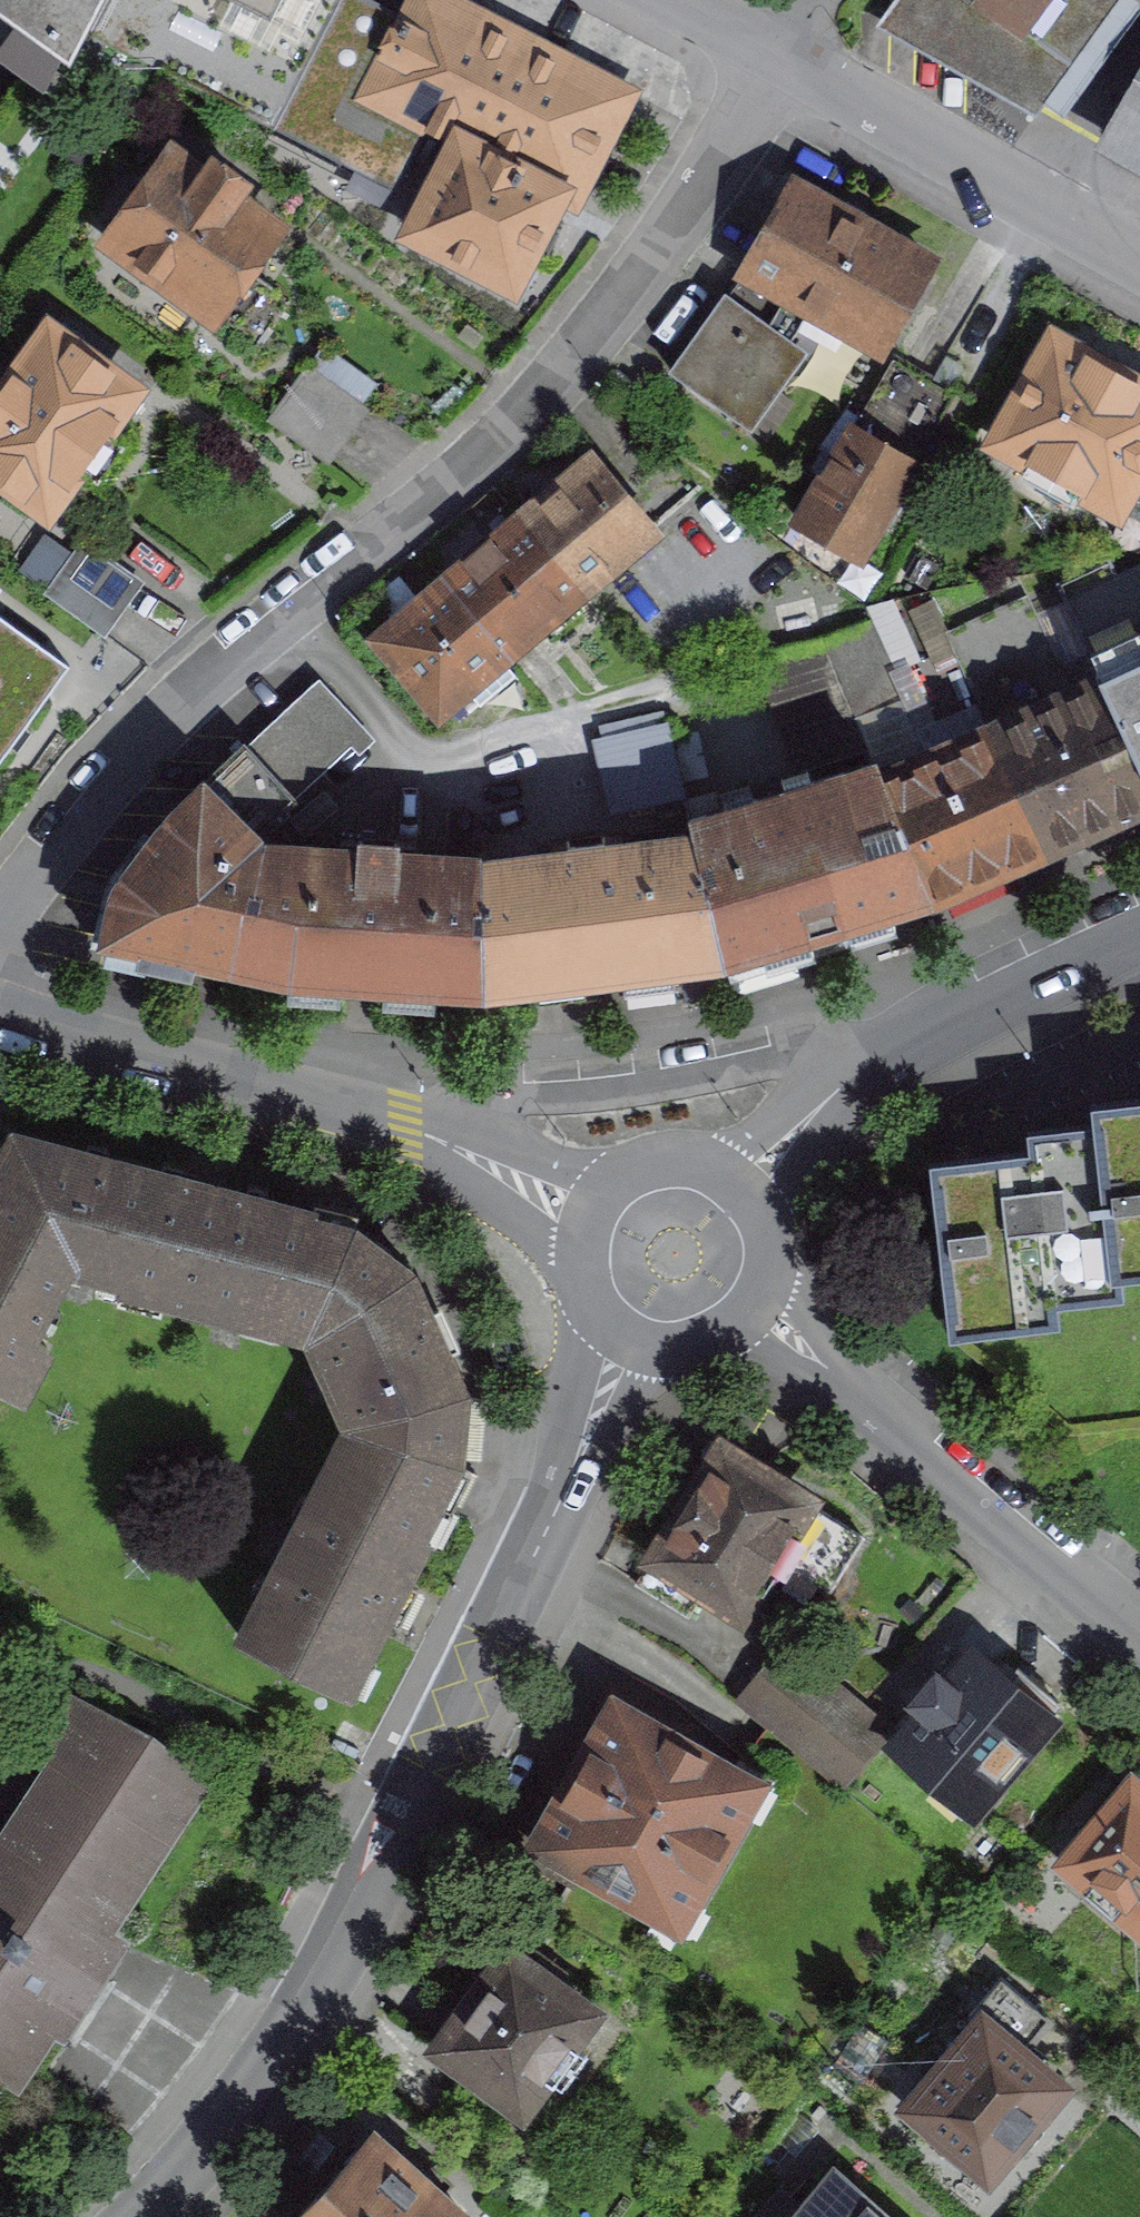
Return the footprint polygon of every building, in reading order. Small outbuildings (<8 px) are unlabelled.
[(63,99),(71,81),(138,116),(162,70),(272,126),(280,111),(337,0),(0,0),(0,53),(63,99)] [(633,92),(455,0),(413,0),(404,16),(374,0),(337,0),(280,111),(402,174),(426,129),(456,144),(410,233),(512,285),(529,251),(545,259),(558,233),(543,225),(558,196),(574,204),(633,92)] [(1117,0),(896,0),(887,12),(891,15),(893,12),(917,29),(919,26),(942,44),(944,41),(967,58),(969,55),(992,72),(994,70),(1017,86),(1019,83),(1044,101),(1117,0)] [(1110,141),(1139,158),(1139,87),(1110,141)] [(173,156),(112,239),(210,310),(216,302),(229,311),(251,282),(238,272),(271,227),(234,201),(244,187),(210,162),(200,176),(173,156)] [(930,261),(794,184),(743,272),(811,310),(880,349),(930,261)] [(743,272),(672,370),(749,426),(814,331),(803,323),(811,310),(743,272)] [(0,396),(0,477),(46,510),(76,469),(97,484),(125,445),(104,430),(133,389),(49,329),(0,396)] [(996,440),(1028,458),(1020,474),(1066,500),(1075,485),(1116,508),(1125,493),(1139,502),(1139,387),(1054,338),(996,440)] [(894,357),(800,518),(861,554),(956,392),(894,357)] [(362,404),(307,365),(268,419),(322,459),(362,404)] [(596,458),(523,519),(581,587),(601,571),(654,527),(596,458)] [(703,486),(654,527),(601,571),(663,647),(765,560),(703,486)] [(468,565),(447,583),(505,653),(581,587),(523,519),(494,544),(489,539),(464,560),(468,565)] [(138,579),(83,540),(45,593),(99,632),(138,579)] [(1117,574),(1109,558),(1056,582),(1101,681),(1139,766),(1139,563),(1117,574)] [(447,583),(381,639),(439,708),(505,653),(447,583)] [(953,646),(1041,843),(1139,801),(1139,766),(1101,681),(1073,695),(1026,595),(946,631),(953,646)] [(70,672),(0,622),(0,769),(70,672)] [(1041,843),(953,646),(895,672),(932,757),(880,779),(927,896),(984,870),(1041,843)] [(365,731),(321,683),(250,750),(292,798),(365,731)] [(116,889),(105,938),(228,965),(247,888),(254,890),(263,846),(253,835),(292,798),(250,750),(245,745),(176,811),(116,889)] [(695,837),(724,959),(791,938),(859,917),(927,896),(880,779),(873,762),(690,818),(695,837)] [(567,854),(483,864),(481,990),(562,979),(643,969),(724,959),(695,837),(607,848),(605,836),(566,841),(567,854)] [(247,888),(228,965),(481,990),(483,864),(397,856),(397,841),(357,838),(358,852),(263,846),(254,890),(247,888)] [(944,1170),(962,1344),(1071,1333),(1069,1307),(1139,1300),(1139,1291),(1138,1270),(1139,1270),(1139,1094),(1105,1097),(1108,1125),(1045,1132),(1048,1160),(944,1170)] [(113,1158),(15,1133),(0,1160),(0,1386),(20,1396),(47,1347),(32,1339),(69,1266),(84,1270),(113,1158)] [(113,1158),(84,1270),(123,1279),(121,1286),(243,1317),(244,1311),(282,1321),(310,1217),(312,1211),(113,1158)] [(347,1423),(329,1458),(376,1482),(381,1471),(438,1499),(457,1462),(464,1390),(409,1271),(353,1228),(310,1217),(282,1321),(281,1327),(308,1334),(347,1423)] [(756,1628),(832,1503),(730,1442),(654,1567),(756,1628)] [(329,1458),(239,1637),(340,1689),(359,1651),(365,1654),(425,1538),(418,1535),(438,1499),(381,1471),(376,1482),(329,1458)] [(740,1697),(791,1742),(842,1686),(791,1640),(740,1697)] [(980,1649),(907,1735),(994,1809),(1068,1723),(980,1649)] [(791,1742),(842,1788),(893,1731),(842,1686),(791,1742)] [(527,1846),(688,1937),(778,1779),(617,1688),(527,1846)] [(11,2077),(46,2022),(58,2029),(117,1939),(101,1923),(196,1779),(148,1738),(71,1700),(48,1735),(68,1749),(2,1848),(0,1848),(0,2070),(11,2077)] [(1063,1867),(1139,1933),(1139,1780),(1139,1779),(1063,1867)] [(438,2046),(521,2107),(543,2076),(561,2090),(587,2055),(569,2042),(591,2012),(508,1951),(438,2046)] [(995,2008),(908,2113),(1000,2189),(1087,2085),(995,2008)] [(298,2216),(462,2216),(463,2215),(374,2134),(298,2216)] [(796,2216),(901,2216),(842,2165),(796,2216)]
